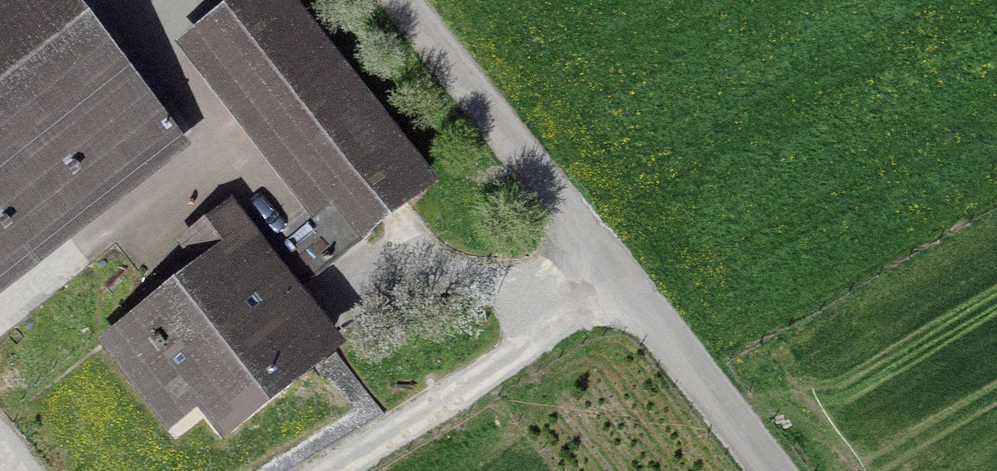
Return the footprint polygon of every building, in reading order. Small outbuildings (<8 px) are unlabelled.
[(192,149),(74,0),(0,0),(0,299),(192,149)] [(173,46),(313,224),(332,209),(362,247),(441,186),(295,0),(232,0),(173,46)] [(165,435),(197,411),(220,442),(345,349),(233,200),(173,244),(193,271),(96,344),(165,435)]
